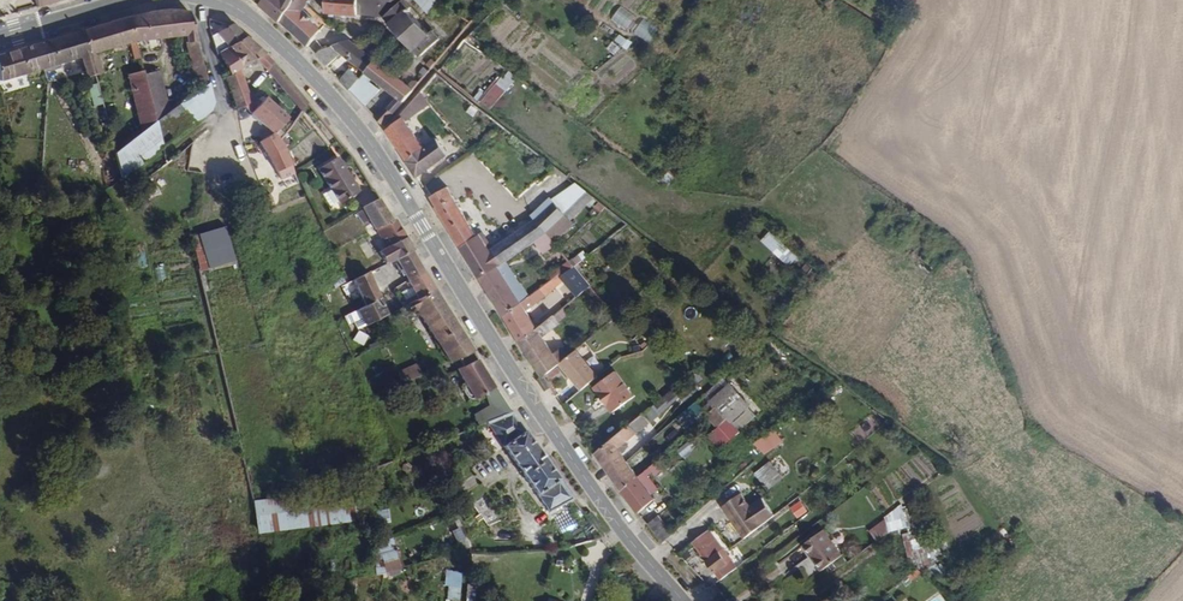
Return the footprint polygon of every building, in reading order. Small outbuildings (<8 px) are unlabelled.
[(260,4),(270,12),(278,0),(263,0),(260,4)] [(270,12),(281,21),(295,0),(278,0),(270,12)] [(309,3),(302,0),(295,0),(281,21),(309,46),(326,22),(309,3)] [(406,1),(407,0),(326,0),(326,3),(322,3),(322,7),(326,7),(326,13),(357,16),(359,14),(386,17),(391,23),(391,25),(414,51),(416,51),(421,57),(441,39),(434,31),(430,34),(409,11),(412,7),(406,1)] [(175,38),(168,10),(143,13),(129,17),(135,42),(175,38)] [(203,65),(188,11),(168,10),(175,38),(185,37),(186,43),(185,44),(192,69),(203,65)] [(135,42),(129,17),(83,31),(91,60),(97,59),(96,53),(131,43),(135,42)] [(244,37),(233,23),(212,35),(218,52),(228,46),(244,37)] [(91,60),(83,31),(38,44),(44,68),(80,57),(86,77),(95,75),(91,60)] [(255,60),(264,55),(244,37),(228,46),(240,69),(255,60)] [(376,59),(350,40),(321,50),(316,54),(327,65),(342,53),(365,72),(376,60),(376,59)] [(140,59),(135,42),(131,43),(136,61),(140,59)] [(38,44),(0,55),(0,80),(44,68),(38,44)] [(240,69),(228,46),(218,52),(230,75),(240,69)] [(272,62),(264,55),(255,60),(267,71),(272,62)] [(101,73),(97,59),(91,60),(95,75),(101,73)] [(432,69),(437,63),(433,59),(428,65),(432,69)] [(414,90),(376,60),(365,72),(383,87),(398,98),(389,109),(385,105),(375,115),(384,124),(414,90)] [(291,84),(272,62),(267,71),(284,91),(291,84)] [(209,84),(203,65),(192,69),(198,92),(209,84)] [(425,77),(430,72),(425,67),(420,72),(425,77)] [(248,96),(240,69),(230,75),(225,77),(236,110),(243,106),(250,114),(260,103),(251,93),(248,96)] [(350,90),(360,79),(350,69),(341,80),(350,90)] [(170,112),(158,71),(143,75),(156,122),(170,112)] [(143,75),(143,72),(128,75),(141,133),(156,122),(143,75)] [(365,106),(383,87),(365,72),(360,79),(350,90),(365,106)] [(163,148),(211,111),(214,101),(209,84),(198,92),(170,112),(156,122),(163,148)] [(308,104),(291,84),(284,91),(301,112),(308,104)] [(290,165),(279,141),(276,138),(282,134),(277,129),(287,118),(266,97),(260,103),(250,114),(271,135),(259,142),(276,171),(278,170),(290,165)] [(448,155),(437,140),(424,150),(402,119),(386,131),(409,162),(407,164),(417,178),(448,155)] [(163,148),(156,122),(141,133),(115,153),(122,179),(163,148)] [(358,192),(338,157),(318,169),(330,189),(337,201),(339,204),(358,192)] [(281,178),(293,173),(290,165),(278,170),(281,178)] [(566,215),(588,193),(576,183),(552,199),(566,215)] [(507,261),(547,234),(535,221),(490,251),(479,234),(477,236),(471,225),(473,223),(474,221),(471,218),(468,217),(466,218),(448,187),(431,197),(480,279),(499,266),(507,261)] [(337,201),(330,189),(320,194),(328,206),(337,201)] [(570,220),(593,197),(588,193),(566,215),(570,220)] [(547,234),(566,215),(552,199),(550,198),(531,216),(535,221),(547,234)] [(391,221),(377,199),(360,208),(373,230),(376,229),(391,221)] [(606,207),(600,202),(596,207),(602,212),(606,207)] [(554,243),(574,224),(570,220),(566,215),(547,234),(554,243)] [(413,250),(395,219),(391,221),(376,229),(385,247),(378,250),(385,264),(395,259),(411,251),(413,250)] [(234,262),(224,227),(190,237),(198,271),(234,262)] [(770,231),(761,240),(788,266),(796,257),(770,231)] [(575,267),(589,256),(584,250),(570,261),(575,267)] [(423,272),(411,251),(395,259),(407,282),(423,272)] [(529,298),(507,261),(499,266),(521,304),(529,298)] [(521,304),(499,266),(480,279),(504,317),(521,304)] [(538,329),(526,311),(546,295),(563,281),(577,298),(591,287),(574,267),(563,277),(560,273),(529,298),(521,304),(504,317),(521,343),(538,329)] [(379,299),(367,272),(352,279),(365,306),(379,299)] [(434,290),(423,272),(407,282),(410,287),(414,295),(404,300),(401,301),(403,306),(405,305),(434,290)] [(414,295),(410,287),(400,292),(404,300),(414,295)] [(477,360),(434,290),(405,305),(409,312),(416,309),(449,363),(459,359),(463,366),(477,360)] [(364,325),(386,314),(379,299),(365,306),(357,310),(364,325)] [(364,325),(357,310),(343,317),(346,325),(352,322),(355,329),(364,325)] [(568,358),(561,348),(554,354),(544,338),(560,324),(554,316),(538,329),(521,343),(543,379),(560,365),(568,358)] [(599,380),(576,351),(568,358),(560,365),(583,393),(599,380)] [(493,384),(477,360),(463,366),(455,370),(464,384),(462,385),(462,389),(462,393),(465,396),(468,399),(471,400),(474,398),(475,400),(488,392),(493,384)] [(403,384),(421,376),(416,364),(397,371),(403,384)] [(633,397),(615,372),(595,387),(613,413),(633,397)] [(550,391),(543,381),(539,383),(547,394),(550,391)] [(735,412),(720,394),(712,402),(717,407),(728,419),(735,412)] [(728,419),(717,407),(706,417),(717,428),(722,423),(735,437),(740,432),(728,419)] [(572,500),(511,413),(485,423),(547,513),(572,500)] [(637,433),(650,423),(643,414),(629,425),(637,433)] [(621,453),(628,447),(625,443),(637,433),(629,425),(595,454),(610,474),(628,462),(621,453)] [(638,477),(628,462),(610,474),(622,490),(638,477)] [(769,482),(778,472),(770,462),(760,470),(769,482)] [(772,486),(783,477),(778,472),(769,482),(772,486)] [(655,500),(638,477),(622,490),(639,513),(655,500)] [(352,521),(347,488),(255,501),(259,534),(352,521)] [(770,519),(761,508),(766,503),(763,499),(751,508),(742,494),(723,507),(744,539),(770,519)] [(808,510),(802,502),(796,507),(802,515),(808,510)] [(776,515),(766,503),(761,508),(770,519),(776,515)] [(908,528),(902,505),(886,516),(890,533),(908,528)] [(599,523),(592,513),(589,516),(596,526),(599,523)] [(673,535),(659,516),(648,525),(662,544),(673,535)] [(598,536),(593,528),(586,533),(592,540),(598,536)] [(737,568),(709,531),(692,543),(721,581),(737,568)] [(842,555),(824,531),(802,546),(821,572),(842,555)] [(918,568),(909,533),(903,535),(913,573),(918,568)]
